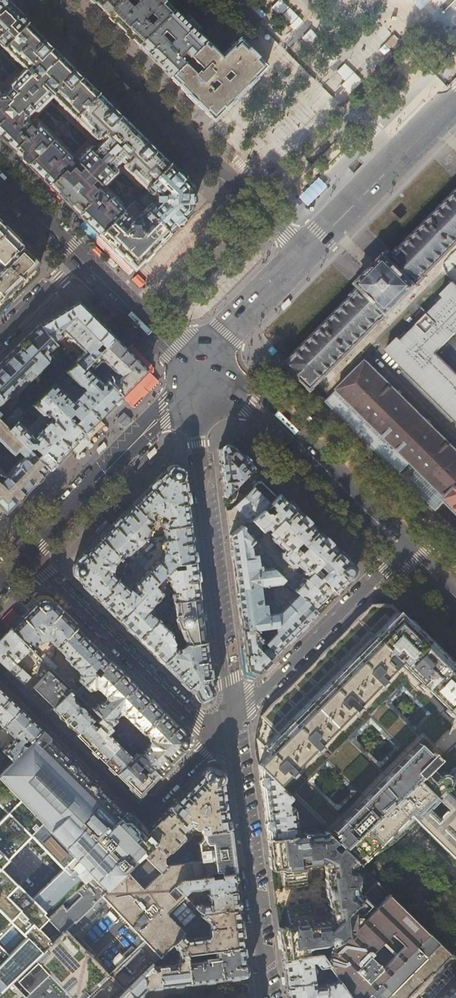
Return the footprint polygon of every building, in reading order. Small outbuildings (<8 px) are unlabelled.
[(2,47),(26,22),(9,5),(4,0),(0,0),(0,45),(2,47)] [(107,13),(120,0),(93,0),(107,13)] [(132,6),(126,0),(120,0),(107,13),(123,29),(139,45),(174,10),(164,0),(137,0),(138,0),(132,6)] [(185,54),(189,58),(190,57),(206,41),(174,10),(139,45),(153,60),(170,77),(184,63),(180,58),(185,54)] [(9,88),(4,93),(4,95),(9,101),(5,104),(10,110),(27,93),(62,57),(46,42),(26,22),(2,47),(23,68),(8,84),(8,86),(9,88)] [(239,39),(221,57),(206,41),(190,57),(201,68),(195,73),(184,63),(170,77),(192,98),(213,119),(266,66),(239,39)] [(78,73),(62,57),(27,93),(33,99),(39,105),(49,94),(73,117),(97,93),(78,73)] [(4,93),(3,94),(0,94),(0,120),(10,110),(5,104),(9,101),(4,95),(4,93)] [(33,99),(27,93),(10,110),(15,114),(19,110),(24,115),(28,116),(33,111),(34,112),(36,112),(41,106),(39,105),(33,99)] [(97,93),(73,117),(92,137),(95,137),(96,136),(100,139),(93,146),(91,145),(87,145),(83,149),(98,163),(133,128),(112,107),(97,93)] [(34,121),(31,124),(24,118),(24,115),(19,110),(15,114),(10,110),(0,120),(0,137),(9,146),(27,164),(52,139),(34,121)] [(153,147),(133,128),(98,163),(111,176),(115,172),(115,168),(113,166),(120,159),(124,162),(123,164),(123,167),(144,188),(169,163),(153,147)] [(63,199),(98,163),(83,149),(74,158),(74,161),(75,162),(72,165),(66,158),(68,156),(68,154),(52,139),(27,164),(44,180),(63,199)] [(111,176),(98,163),(63,199),(81,216),(85,220),(98,234),(123,209),(104,190),(102,190),(101,191),(94,186),(96,184),(97,184),(102,184),(111,176)] [(169,163),(144,188),(154,199),(144,209),(169,234),(182,221),(192,211),(191,186),(181,175),(169,163)] [(313,391),(315,390),(315,389),(314,388),(380,322),(381,323),(389,314),(419,285),(427,276),(426,275),(455,244),(455,193),(433,216),(400,250),(399,248),(396,251),(397,252),(391,257),(387,253),(377,264),(372,268),(368,272),(357,284),(361,287),(356,293),(355,293),(352,295),(354,297),(299,352),(289,362),(288,361),(286,364),(288,366),(289,366),(300,376),(312,388),(311,388),(313,391)] [(133,220),(123,209),(98,234),(116,252),(133,268),(133,269),(134,269),(152,251),(169,234),(144,209),(133,220)] [(98,234),(85,220),(80,225),(94,238),(95,238),(130,272),(132,269),(133,268),(116,252),(98,234)] [(21,246),(0,225),(0,264),(1,265),(21,246)] [(21,246),(1,265),(4,268),(4,269),(0,272),(0,309),(19,291),(36,274),(36,269),(35,266),(37,263),(32,258),(31,256),(21,246)] [(118,266),(118,265),(116,264),(115,262),(112,259),(111,258),(110,258),(108,259),(106,260),(106,261),(107,262),(109,264),(110,265),(112,267),(113,268),(114,268),(115,268),(116,267),(118,266)] [(444,297),(401,340),(399,337),(386,350),(455,420),(455,370),(439,354),(455,337),(455,284),(453,281),(441,294),(444,297)] [(104,347),(114,338),(90,314),(77,301),(40,324),(46,334),(54,344),(61,336),(62,335),(61,333),(63,331),(69,338),(68,341),(71,344),(73,342),(83,351),(84,353),(74,362),(74,363),(81,370),(88,364),(99,353),(95,349),(100,343),(104,347)] [(7,396),(11,400),(36,375),(34,373),(50,357),(46,354),(55,345),(54,344),(46,334),(40,324),(27,337),(0,363),(0,403),(7,396)] [(146,371),(146,370),(145,368),(132,356),(127,351),(114,338),(104,347),(99,353),(88,364),(92,367),(93,368),(99,362),(103,361),(117,375),(116,377),(111,376),(107,381),(121,396),(122,395),(146,371)] [(146,368),(149,365),(130,348),(127,351),(132,356),(145,368),(146,368)] [(366,361),(336,391),(326,401),(336,411),(362,437),(390,465),(419,494),(436,511),(446,500),(455,511),(455,450),(366,361)] [(103,415),(121,396),(107,381),(104,384),(101,384),(88,371),(92,367),(88,364),(81,370),(74,363),(66,372),(83,389),(84,390),(72,401),(54,384),(43,395),(66,417),(71,413),(78,419),(74,424),(83,434),(84,433),(92,425),(103,415)] [(150,375),(146,371),(122,395),(128,401),(148,382),(146,380),(150,375)] [(65,453),(83,434),(74,424),(66,417),(43,395),(32,406),(41,414),(47,414),(50,416),(49,421),(37,433),(32,436),(17,421),(8,430),(28,449),(32,446),(40,454),(36,458),(48,469),(65,453)] [(0,421),(0,474),(5,478),(0,482),(0,508),(5,513),(23,495),(48,469),(36,458),(28,449),(8,430),(17,421),(24,413),(18,408),(2,424),(0,421)] [(98,431),(92,425),(84,433),(90,439),(98,431)] [(104,442),(103,444),(101,446),(98,448),(97,449),(97,450),(97,451),(97,452),(99,454),(99,455),(100,455),(100,454),(101,453),(102,451),(104,450),(105,449),(106,448),(106,447),(106,446),(106,445),(104,442)] [(224,496),(252,467),(242,457),(229,445),(218,450),(221,472),(224,496)] [(150,460),(151,458),(153,456),(156,454),(157,453),(157,452),(157,451),(156,450),(155,447),(154,447),(154,448),(153,449),(152,451),(150,452),(149,453),(148,454),(147,455),(147,456),(148,456),(148,457),(150,460)] [(181,469),(173,466),(170,467),(166,472),(164,472),(148,489),(132,505),(151,524),(154,523),(155,521),(156,516),(159,514),(163,516),(165,519),(162,522),(162,525),(163,528),(190,524),(187,502),(184,480),(182,471),(181,469)] [(253,485),(253,487),(230,510),(226,511),(227,516),(229,535),(241,525),(243,526),(251,520),(270,504),(276,497),(260,479),(253,485)] [(339,591),(352,576),(354,571),(353,568),(351,564),(336,549),(292,506),(280,495),(276,497),(270,504),(251,520),(262,530),(267,529),(269,527),(273,531),(271,533),(274,535),(272,538),(282,549),(280,552),(280,556),(281,557),(290,567),(294,567),(295,565),(297,564),(304,571),(304,572),(308,576),(300,584),(295,580),(290,585),(290,586),(298,594),(315,611),(331,595),(335,594),(339,591)] [(151,524),(132,505),(115,522),(100,538),(120,558),(124,555),(126,557),(149,534),(150,530),(147,528),(151,524)] [(251,520),(243,526),(241,525),(229,535),(232,555),(236,588),(258,585),(260,586),(262,586),(278,584),(280,583),(281,582),(283,580),(282,578),(271,568),(264,568),(262,568),(255,568),(254,561),(256,560),(255,555),(252,555),(252,553),(248,554),(248,553),(247,549),(250,549),(250,546),(248,545),(253,540),(249,535),(253,532),(257,536),(262,530),(251,520)] [(161,558),(158,561),(157,560),(146,571),(156,581),(173,565),(194,562),(192,543),(190,524),(163,528),(163,529),(164,538),(162,542),(163,554),(161,558)] [(115,563),(120,558),(100,538),(87,551),(74,564),(74,575),(88,589),(100,601),(108,592),(107,590),(109,589),(108,588),(117,579),(112,573),(112,568),(114,564),(115,563)] [(263,553),(266,550),(254,539),(253,540),(248,545),(250,546),(261,557),(266,562),(271,568),(282,578),(285,575),(264,553),(263,553)] [(143,556),(140,552),(134,559),(137,562),(143,556)] [(147,560),(143,556),(137,562),(141,566),(147,560)] [(137,562),(134,559),(128,565),(131,568),(137,562)] [(141,566),(137,562),(131,568),(135,572),(141,566)] [(197,580),(194,562),(173,565),(156,581),(153,585),(161,593),(165,589),(166,583),(168,580),(170,580),(170,584),(172,586),(174,590),(172,594),(172,597),(174,601),(199,598),(197,580)] [(153,585),(156,581),(146,571),(135,583),(135,584),(136,584),(136,589),(133,591),(124,586),(118,579),(117,579),(108,588),(109,589),(107,590),(108,592),(100,601),(109,610),(119,620),(153,585)] [(161,593),(153,585),(119,620),(129,629),(138,639),(147,629),(148,630),(158,619),(153,614),(150,614),(144,607),(148,603),(150,605),(152,605),(161,593)] [(274,632),(264,642),(276,654),(296,634),(317,613),(315,611),(298,594),(283,609),(281,607),(279,610),(269,600),(262,601),(260,586),(258,585),(236,588),(238,610),(239,618),(255,634),(256,631),(257,632),(256,629),(273,627),(274,632)] [(28,610),(38,601),(49,601),(59,611),(61,609),(47,595),(32,596),(23,605),(28,610)] [(202,620),(199,598),(174,601),(176,619),(183,639),(186,644),(203,642),(205,642),(202,620)] [(169,607),(171,604),(166,600),(163,603),(167,608),(169,607)] [(59,611),(49,601),(38,601),(28,610),(26,613),(10,629),(29,647),(31,649),(36,645),(38,641),(44,639),(49,640),(56,647),(75,627),(63,615),(59,611)] [(163,614),(167,608),(163,603),(158,608),(163,614)] [(371,604),(360,615),(320,656),(283,693),(261,715),(260,717),(256,733),(255,737),(257,755),(258,765),(259,766),(291,798),(301,808),(307,814),(325,831),(333,839),(339,845),(343,849),(347,845),(439,759),(455,743),(455,668),(440,653),(414,627),(397,610),(391,604),(371,604)] [(172,611),(169,607),(167,608),(163,614),(167,617),(172,611)] [(259,644),(262,640),(255,634),(239,618),(244,658),(246,671),(258,675),(267,666),(277,655),(276,654),(268,646),(261,652),(260,651),(259,649),(259,644)] [(171,634),(171,632),(158,619),(148,630),(147,629),(138,639),(150,651),(163,663),(175,649),(175,644),(170,636),(171,634)] [(99,669),(108,660),(93,645),(75,627),(56,647),(65,657),(65,659),(80,673),(79,675),(78,680),(83,685),(93,674),(91,671),(96,666),(99,669)] [(29,647),(10,629),(0,638),(0,662),(6,669),(23,684),(29,676),(15,662),(29,647)] [(208,669),(205,642),(203,642),(186,644),(183,647),(175,649),(163,663),(182,682),(200,700),(211,694),(208,669)] [(47,665),(50,661),(43,654),(40,657),(47,665)] [(120,671),(108,660),(99,669),(102,672),(97,677),(93,674),(83,685),(75,693),(79,696),(86,689),(88,690),(92,689),(94,687),(103,695),(103,699),(99,703),(98,702),(95,703),(90,708),(97,715),(100,717),(124,693),(126,695),(135,686),(120,671)] [(53,670),(56,666),(51,662),(50,661),(47,665),(53,670)] [(53,707),(69,692),(48,672),(33,687),(39,693),(53,707)] [(153,719),(161,712),(151,702),(135,686),(126,695),(124,693),(100,717),(109,727),(115,722),(115,719),(114,719),(119,714),(122,714),(141,733),(151,722),(152,721),(153,719)] [(85,713),(84,710),(82,708),(78,706),(78,704),(74,700),(76,698),(73,695),(75,693),(71,690),(69,692),(53,707),(53,708),(68,723),(78,733),(93,719),(87,713),(85,713)] [(20,709),(8,698),(0,691),(0,725),(2,727),(20,709)] [(95,717),(97,715),(90,708),(86,704),(83,706),(95,717)] [(30,720),(20,709),(2,727),(14,739),(3,750),(12,760),(41,730),(30,720)] [(186,747),(186,736),(175,726),(161,712),(153,719),(152,721),(151,722),(141,733),(142,734),(143,733),(148,738),(149,742),(147,746),(138,755),(159,775),(186,747)] [(107,734),(111,729),(109,727),(100,717),(97,715),(95,717),(93,719),(78,733),(76,736),(95,754),(103,762),(119,746),(107,734)] [(144,831),(130,816),(111,798),(75,763),(41,730),(12,760),(0,772),(0,781),(91,876),(105,889),(142,854),(156,841),(146,833),(145,832),(144,831)] [(124,741),(128,737),(122,732),(119,735),(124,741)] [(130,747),(134,743),(128,737),(124,741),(130,747)] [(136,753),(131,758),(119,746),(103,762),(138,795),(147,786),(159,775),(138,755),(136,753)] [(12,760),(3,750),(0,753),(0,772),(12,760)] [(450,777),(449,775),(452,772),(439,759),(347,845),(343,849),(356,862),(358,863),(368,854),(374,852),(388,842),(414,820),(455,862),(455,796),(455,797),(454,794),(455,792),(455,791),(454,789),(452,788),(449,790),(446,787),(450,783),(450,780),(450,777)] [(296,829),(294,809),(291,807),(288,807),(287,804),(286,803),(291,798),(259,766),(265,813),(268,839),(294,836),(296,829)] [(221,772),(209,768),(183,793),(167,809),(186,828),(189,824),(191,824),(193,827),(194,828),(196,829),(199,828),(201,829),(202,833),(229,830),(225,800),(221,772)] [(50,941),(38,929),(36,927),(91,876),(0,781),(0,989),(50,941)] [(186,828),(167,809),(156,821),(145,832),(146,833),(156,841),(142,854),(160,871),(167,865),(164,861),(162,860),(162,858),(164,857),(170,850),(167,846),(166,844),(169,842),(175,847),(176,847),(183,839),(184,835),(181,833),(186,828)] [(160,871),(174,885),(175,883),(179,879),(210,876),(210,873),(220,872),(221,874),(234,873),(231,852),(229,830),(202,833),(202,838),(198,843),(200,859),(168,863),(167,865),(160,871)] [(312,833),(308,834),(294,836),(268,839),(270,855),(272,869),(279,868),(282,871),(285,888),(287,888),(307,885),(305,869),(307,865),(313,864),(321,864),(325,867),(331,917),(327,922),(314,923),(311,920),(309,903),(287,906),(289,923),(285,927),(279,928),(281,942),(283,958),(307,955),(307,949),(310,946),(322,944),(327,940),(331,943),(344,933),(341,913),(360,894),(355,889),(354,887),(352,866),(356,862),(343,849),(339,845),(334,849),(328,844),(333,839),(325,831),(312,833)] [(100,895),(107,903),(144,942),(158,958),(164,952),(171,945),(182,934),(190,926),(195,920),(199,916),(202,913),(196,907),(183,894),(175,886),(174,885),(160,871),(142,854),(105,889),(100,895)] [(221,874),(220,877),(211,878),(210,876),(179,879),(175,883),(174,885),(175,886),(183,894),(189,889),(207,887),(209,900),(208,903),(198,905),(196,907),(202,913),(237,908),(238,908),(236,890),(234,873),(221,874)] [(100,895),(105,889),(91,876),(36,927),(38,929),(50,941),(64,928),(71,937),(87,922),(90,925),(101,915),(98,911),(107,903),(100,895)] [(373,905),(361,893),(360,894),(341,913),(344,933),(331,943),(320,954),(332,972),(337,979),(350,997),(405,997),(429,973),(430,973),(449,953),(386,892),(373,905)] [(445,906),(441,910),(455,926),(455,916),(445,906)] [(241,927),(238,908),(237,908),(202,913),(199,916),(208,923),(209,933),(208,936),(186,939),(182,934),(171,945),(178,951),(178,955),(185,954),(193,953),(213,950),(243,946),(241,927)] [(199,924),(195,920),(190,926),(193,929),(199,924)] [(87,950),(79,942),(79,941),(77,943),(71,937),(64,928),(50,941),(0,989),(0,997),(80,997),(106,974),(88,954),(90,953),(87,950)] [(126,960),(109,976),(119,986),(122,983),(128,989),(152,964),(158,958),(144,942),(135,951),(132,948),(123,957),(126,960)] [(213,950),(214,959),(186,963),(189,983),(217,979),(242,976),(247,971),(245,962),(243,946),(213,950)] [(164,961),(168,956),(164,952),(158,958),(161,961),(164,961)] [(152,964),(128,989),(134,997),(138,997),(146,989),(166,986),(189,983),(186,963),(186,959),(185,954),(178,955),(179,958),(176,960),(175,963),(176,964),(175,965),(156,967),(152,964)] [(332,972),(320,954),(307,955),(283,958),(285,971),(286,985),(313,982),(312,974),(313,968),(312,965),(310,965),(310,962),(313,962),(318,967),(324,967),(324,969),(328,974),(332,972)] [(448,966),(419,995),(422,997),(423,997),(421,996),(449,967),(451,970),(452,969),(448,966)] [(454,972),(429,997),(432,997),(455,973),(452,969),(451,970),(454,972)] [(80,997),(119,997),(128,989),(122,983),(119,986),(109,976),(106,974),(80,997)] [(313,982),(286,985),(288,997),(350,997),(337,979),(331,982),(324,983),(322,986),(314,987),(313,982)] [(455,980),(455,983),(441,997),(455,997),(455,979),(455,980)] [(128,989),(119,997),(134,997),(128,989)]
